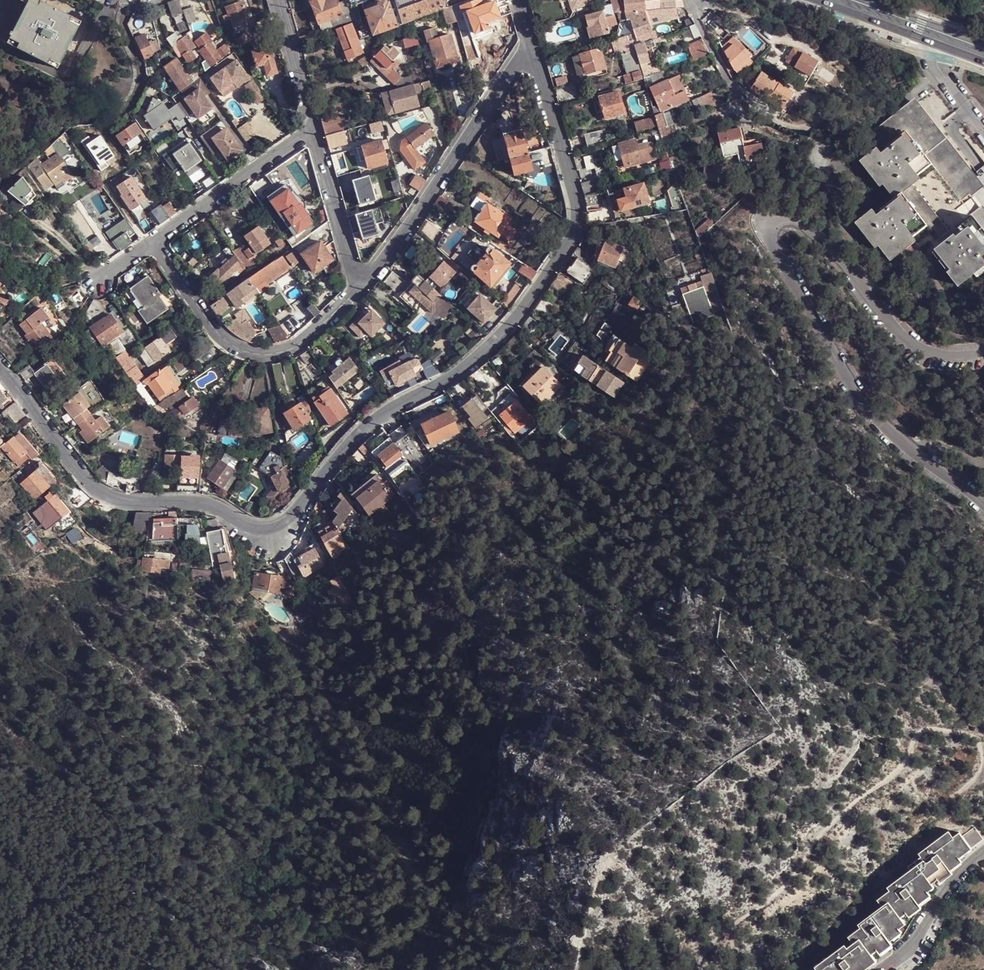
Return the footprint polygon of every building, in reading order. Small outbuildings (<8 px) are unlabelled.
[(6,43),(9,39),(27,3),(21,0),(0,0),(0,40),(6,43)] [(59,64),(78,26),(69,21),(71,16),(40,1),(38,5),(28,0),(27,3),(9,39),(19,44),(16,48),(47,64),(49,59),(59,64)] [(179,0),(172,0),(169,1),(174,16),(184,12),(183,9),(179,0)] [(337,0),(325,0),(324,0),(310,0),(321,30),(326,29),(335,26),(350,21),(346,7),(350,5),(349,1),(344,3),(343,0),(337,2),(337,0)] [(443,0),(428,0),(398,10),(402,23),(412,20),(443,9),(445,8),(443,0)] [(481,0),(479,0),(461,7),(459,3),(453,5),(457,18),(464,16),(469,28),(487,21),(488,21),(481,0)] [(572,13),(576,9),(596,4),(595,0),(569,0),(572,13)] [(614,13),(625,12),(626,12),(642,10),(646,10),(661,9),(661,0),(646,1),(646,0),(611,0),(614,13)] [(242,1),(225,7),(228,14),(222,16),(224,21),(230,19),(233,26),(250,19),(242,1)] [(393,17),(388,2),(364,10),(373,33),(377,32),(381,31),(402,23),(398,10),(398,9),(396,10),(397,15),(393,17)] [(355,19),(350,5),(346,7),(350,21),(351,21),(355,19)] [(453,5),(445,8),(443,9),(448,25),(458,22),(457,18),(453,5)] [(608,27),(617,24),(611,5),(602,7),(603,11),(586,16),(589,27),(587,28),(590,38),(610,32),(608,27)] [(196,20),(191,6),(183,9),(184,12),(188,23),(196,20)] [(678,18),(676,8),(661,9),(646,10),(650,24),(678,18)] [(650,24),(646,10),(642,10),(626,12),(625,12),(627,19),(627,20),(638,17),(638,20),(631,22),(638,43),(651,38),(651,40),(654,39),(659,37),(659,35),(656,35),(655,31),(652,32),(650,24)] [(618,13),(620,21),(627,19),(625,12),(618,13)] [(274,23),(272,15),(257,21),(261,32),(274,23)] [(81,22),(71,16),(69,21),(78,26),(81,22)] [(695,24),(690,17),(679,21),(682,29),(695,24)] [(360,35),(355,19),(351,21),(352,23),(359,40),(362,40),(361,38),(360,35)] [(489,26),(487,21),(469,28),(470,33),(489,26)] [(352,23),(343,26),(351,48),(344,51),(347,60),(348,62),(351,61),(350,58),(364,53),(359,40),(352,23)] [(336,29),(335,26),(326,29),(328,34),(337,31),(336,29)] [(351,48),(343,26),(336,29),(337,31),(344,51),(351,48)] [(148,40),(154,38),(152,28),(145,30),(148,40)] [(172,46),(176,44),(187,62),(198,54),(195,45),(188,35),(187,35),(186,33),(182,36),(181,34),(178,36),(174,31),(166,37),(172,46)] [(236,40),(240,47),(249,40),(247,38),(249,36),(247,32),(236,40)] [(201,62),(204,72),(229,52),(226,43),(218,49),(204,33),(194,42),(198,54),(201,62)] [(152,52),(148,43),(144,34),(134,38),(143,58),(151,57),(150,55),(153,53),(152,52)] [(314,41),(312,34),(299,38),(301,46),(314,41)] [(457,55),(450,34),(429,40),(435,61),(457,55)] [(644,78),(635,46),(631,34),(622,37),(618,38),(615,39),(617,47),(618,52),(621,51),(628,75),(624,76),(626,84),(644,78)] [(419,44),(416,35),(402,39),(404,48),(419,44)] [(722,47),(725,52),(737,41),(733,36),(722,47)] [(687,45),(694,61),(710,55),(705,43),(702,38),(687,45)] [(6,43),(16,48),(19,44),(9,39),(6,43)] [(155,40),(148,43),(152,52),(160,48),(156,39),(155,40)] [(652,67),(650,62),(646,49),(652,47),(656,46),(654,39),(651,40),(635,46),(644,78),(661,73),(659,65),(652,67)] [(733,68),(739,75),(753,62),(749,57),(752,54),(737,41),(725,52),(733,68)] [(376,54),(370,61),(395,85),(402,78),(393,71),(397,67),(401,63),(396,58),(401,54),(392,46),(390,49),(385,45),(380,50),(379,50),(376,48),(372,51),(376,54)] [(818,60),(794,45),(786,59),(810,74),(818,60)] [(252,50),(256,66),(264,64),(266,72),(267,76),(277,73),(270,46),(252,50)] [(650,62),(656,60),(652,47),(646,49),(650,62)] [(606,68),(601,49),(581,55),(587,73),(606,68)] [(458,60),(457,55),(435,61),(437,67),(458,60)] [(587,73),(581,55),(575,57),(580,76),(587,73)] [(368,63),(364,56),(357,60),(361,65),(362,67),(368,63)] [(57,69),(59,64),(49,59),(47,64),(57,69)] [(179,90),(192,81),(176,59),(163,67),(177,87),(179,90)] [(207,75),(222,96),(244,81),(245,83),(244,85),(251,95),(259,90),(247,73),(245,74),(235,59),(219,70),(218,67),(207,75)] [(580,76),(581,80),(608,73),(606,68),(587,73),(580,76)] [(645,80),(646,84),(648,83),(657,104),(652,106),(655,116),(664,112),(685,103),(685,102),(674,77),(667,80),(663,72),(661,73),(644,78),(645,80)] [(761,72),(751,89),(778,106),(780,103),(785,105),(793,92),(783,85),(761,72)] [(197,118),(211,108),(203,96),(210,91),(199,76),(196,79),(192,81),(179,90),(184,97),(176,104),(184,116),(192,111),(197,118)] [(414,85),(410,76),(402,78),(395,85),(399,90),(414,85)] [(485,89),(482,77),(475,81),(478,93),(485,89)] [(419,106),(415,94),(432,89),(429,81),(414,85),(399,90),(382,94),(388,115),(419,106)] [(793,92),(799,91),(785,82),(783,85),(793,92)] [(153,87),(147,83),(143,92),(149,96),(153,87)] [(259,90),(251,95),(256,103),(264,98),(259,90)] [(715,102),(710,91),(692,100),(693,102),(696,109),(701,108),(700,106),(707,103),(708,105),(715,102)] [(793,92),(785,105),(785,113),(799,91),(793,92)] [(607,119),(626,113),(620,92),(601,98),(607,119)] [(978,172),(913,92),(865,131),(875,142),(880,148),(886,144),(884,142),(902,129),(904,130),(918,148),(921,146),(930,158),(963,198),(972,190),(983,180),(978,172)] [(785,113),(785,105),(780,103),(778,106),(777,108),(785,113)] [(163,109),(157,114),(160,118),(166,113),(163,109)] [(664,112),(655,116),(655,117),(658,126),(658,128),(662,141),(663,142),(667,141),(666,139),(671,138),(668,125),(675,123),(670,111),(664,114),(664,112)] [(326,136),(344,131),(340,117),(322,122),(326,136)] [(635,123),(638,131),(658,126),(655,117),(635,123)] [(380,120),(367,124),(369,133),(382,130),(380,120)] [(246,121),(236,128),(245,141),(254,134),(246,121)] [(415,170),(425,162),(415,148),(435,133),(426,121),(401,141),(400,150),(415,170)] [(675,123),(668,125),(671,138),(678,136),(675,123)] [(95,128),(95,124),(78,125),(78,132),(88,131),(88,128),(95,128)] [(144,141),(132,124),(115,136),(127,153),(144,141)] [(215,124),(198,136),(212,154),(218,149),(220,148),(225,149),(231,157),(241,150),(230,134),(225,133),(222,129),(219,131),(215,124)] [(504,137),(509,158),(526,153),(524,146),(526,145),(522,128),(503,134),(504,137)] [(744,147),(742,137),(740,128),(718,133),(722,149),(718,150),(719,157),(727,155),(726,153),(737,151),(740,162),(764,157),(761,143),(744,147)] [(605,129),(585,134),(589,147),(608,141),(605,129)] [(884,142),(886,144),(904,130),(902,129),(884,142)] [(912,179),(919,173),(916,169),(907,157),(918,148),(904,130),(886,144),(880,148),(875,142),(858,155),(878,181),(881,178),(893,193),(880,203),(881,205),(898,192),(897,190),(912,179)] [(348,144),(344,131),(326,136),(330,149),(348,144)] [(62,134),(43,151),(50,159),(57,154),(68,147),(64,142),(66,139),(62,134)] [(186,140),(193,149),(195,147),(193,143),(190,137),(186,140)] [(504,137),(492,140),(497,161),(506,159),(509,158),(504,137)] [(186,140),(185,138),(161,155),(173,172),(197,155),(193,149),(186,140)] [(385,153),(384,150),(389,149),(386,140),(361,147),(367,169),(388,163),(385,153)] [(620,144),(626,167),(655,159),(651,147),(649,148),(647,142),(637,144),(636,140),(620,144)] [(73,146),(83,160),(85,160),(86,159),(82,152),(83,151),(78,144),(73,146)] [(916,169),(930,158),(921,146),(918,148),(907,157),(916,169)] [(526,153),(509,158),(514,174),(554,163),(554,160),(551,150),(549,147),(543,148),(526,153)] [(218,149),(226,160),(231,157),(225,149),(220,148),(218,149)] [(71,175),(57,154),(50,159),(41,165),(54,185),(71,175)] [(669,161),(669,160),(668,158),(667,155),(664,156),(666,161),(661,163),(663,170),(672,167),(669,161)] [(369,174),(352,179),(359,205),(376,200),(369,174)] [(412,186),(420,191),(426,181),(416,175),(410,184),(412,186)] [(35,195),(22,177),(7,191),(25,205),(28,202),(35,195)] [(120,196),(119,196),(133,216),(149,205),(129,177),(113,187),(120,196)] [(598,192),(595,179),(582,184),(585,196),(598,192)] [(916,208),(926,220),(941,238),(953,229),(950,226),(912,179),(897,190),(898,192),(913,212),(916,208)] [(650,203),(644,184),(625,189),(626,190),(619,192),(624,209),(631,207),(631,208),(650,203)] [(684,200),(678,184),(671,186),(669,187),(674,200),(677,199),(678,203),(684,200)] [(266,197),(293,236),(311,224),(306,216),(307,214),(304,210),(302,211),(299,207),(298,205),(300,204),(294,196),(293,197),(290,193),(284,185),(275,190),(266,197)] [(274,188),(263,193),(266,197),(275,190),(274,188)] [(293,190),(290,193),(293,197),(294,196),(300,204),(298,205),(299,207),(304,203),(299,197),(293,190)] [(601,202),(599,192),(598,192),(585,196),(586,201),(587,207),(598,205),(601,202)] [(889,255),(915,236),(912,231),(903,220),(913,212),(898,192),(881,205),(876,210),(871,203),(854,217),(875,243),(878,240),(889,255)] [(434,205),(451,216),(456,208),(440,198),(434,205)] [(981,201),(971,209),(980,222),(978,225),(983,234),(983,205),(981,201)] [(176,212),(169,202),(162,206),(170,217),(176,212)] [(496,210),(487,203),(474,222),(486,230),(491,233),(498,237),(510,219),(504,215),(496,210)] [(162,206),(160,204),(147,213),(156,227),(170,217),(162,206)] [(903,220),(912,231),(926,220),(916,208),(913,212),(903,220)] [(371,209),(354,213),(359,230),(376,226),(371,209)] [(978,225),(980,222),(971,209),(964,214),(955,221),(960,227),(967,221),(983,242),(983,234),(978,225)] [(714,225),(705,216),(694,227),(698,239),(714,225)] [(454,217),(436,243),(456,256),(474,231),(454,217)] [(983,260),(983,257),(980,252),(983,248),(983,242),(967,221),(960,227),(954,232),(953,229),(941,238),(935,242),(933,244),(949,264),(946,267),(957,281),(983,260)] [(270,244),(257,226),(244,236),(251,247),(244,252),(249,259),(270,244)] [(227,227),(221,231),(228,241),(234,237),(227,227)] [(228,245),(220,233),(215,237),(224,249),(228,245)] [(128,246),(119,236),(112,241),(121,251),(128,246)] [(332,260),(319,241),(301,253),(313,272),(321,266),(326,263),(332,260)] [(605,243),(599,241),(596,248),(602,250),(605,243)] [(94,251),(88,242),(82,246),(88,254),(92,259),(95,259),(91,253),(94,251)] [(629,252),(605,242),(605,243),(602,250),(597,261),(616,268),(619,261),(624,263),(629,252)] [(234,279),(244,269),(228,245),(224,249),(222,251),(231,260),(230,261),(228,260),(222,266),(224,267),(219,272),(217,270),(210,278),(219,287),(230,275),(234,279)] [(489,286),(509,263),(492,250),(491,249),(490,248),(489,247),(488,248),(487,248),(486,250),(486,252),(486,253),(475,245),(465,256),(476,266),(475,265),(474,265),(473,265),(472,265),(472,266),(471,266),(470,268),(470,269),(471,270),(471,271),(472,272),(473,272),(489,286)] [(300,257),(295,250),(285,257),(292,266),(299,262),(297,259),(300,257)] [(577,259),(583,264),(587,257),(576,250),(575,251),(572,256),(577,259)] [(222,266),(228,260),(219,251),(209,261),(217,270),(219,272),(224,267),(222,266)] [(248,278),(255,287),(265,281),(267,283),(289,267),(281,255),(250,277),(248,278)] [(648,262),(646,255),(635,260),(637,267),(648,262)] [(430,285),(437,292),(456,272),(438,256),(423,272),(437,284),(435,286),(432,283),(430,285)] [(583,264),(577,259),(567,274),(583,285),(593,270),(583,264)] [(252,272),(262,265),(261,262),(259,261),(258,262),(249,268),(252,272)] [(536,272),(524,264),(518,272),(531,280),(536,272)] [(511,267),(508,265),(490,285),(493,288),(511,267)] [(708,270),(703,271),(702,268),(700,270),(703,279),(710,276),(708,270)] [(342,274),(341,269),(333,273),(336,277),(342,274)] [(418,275),(416,275),(412,280),(412,282),(413,283),(410,285),(392,271),(383,282),(414,310),(421,303),(432,313),(435,310),(445,319),(454,309),(451,306),(451,305),(418,275)] [(21,277),(14,272),(11,276),(18,281),(21,277)] [(238,279),(234,281),(237,286),(248,278),(250,277),(247,273),(244,275),(245,277),(239,281),(238,279)] [(654,282),(651,273),(644,276),(647,285),(654,282)] [(551,287),(566,298),(576,285),(560,274),(551,287)] [(147,323),(168,308),(159,296),(161,294),(148,275),(129,288),(142,306),(138,310),(147,323)] [(712,281),(710,276),(703,279),(700,280),(702,284),(712,281)] [(255,287),(248,278),(237,286),(227,293),(228,294),(221,299),(226,305),(232,301),(237,308),(258,292),(255,287)] [(267,283),(265,281),(255,287),(258,292),(259,293),(268,286),(267,283)] [(692,324),(713,317),(707,299),(717,296),(712,281),(702,284),(703,289),(682,296),(692,324)] [(613,283),(610,282),(606,288),(612,292),(616,286),(613,283)] [(509,311),(517,300),(523,291),(515,286),(502,305),(509,311)] [(2,309),(9,301),(2,295),(3,290),(0,288),(0,309),(2,309)] [(495,309),(471,288),(458,302),(483,322),(495,309)] [(81,309),(87,298),(81,291),(72,297),(81,309)] [(650,309),(633,297),(628,304),(637,310),(646,316),(650,309)] [(533,312),(547,321),(555,310),(541,301),(533,312)] [(319,312),(311,303),(306,308),(314,317),(319,312)] [(626,309),(634,315),(637,310),(628,304),(626,309)] [(616,306),(609,318),(614,322),(622,308),(616,306)] [(35,348),(52,337),(42,322),(48,317),(42,307),(20,322),(27,332),(25,333),(35,348)] [(227,324),(246,342),(259,329),(241,311),(227,324)] [(363,312),(349,325),(360,336),(366,331),(358,322),(365,315),(363,312)] [(365,315),(358,322),(366,331),(370,335),(384,322),(373,312),(368,317),(365,315)] [(94,345),(99,341),(104,348),(111,344),(109,341),(115,337),(119,343),(110,349),(115,357),(129,347),(140,340),(130,326),(123,330),(112,315),(106,319),(105,317),(90,328),(91,328),(85,332),(94,345)] [(541,326),(530,317),(521,327),(532,336),(541,326)] [(285,330),(279,322),(266,331),(269,335),(274,343),(279,342),(285,340),(286,339),(290,338),(285,330)] [(138,351),(148,366),(170,350),(165,344),(176,337),(171,329),(138,351)] [(524,345),(515,336),(509,342),(504,348),(513,357),(524,345)] [(612,337),(601,353),(607,357),(618,341),(612,337)] [(132,352),(142,344),(140,340),(129,347),(132,352)] [(632,350),(618,341),(607,357),(605,361),(636,383),(654,358),(635,346),(632,350)] [(124,351),(115,357),(135,386),(145,378),(130,356),(132,352),(129,347),(124,351)] [(303,353),(299,355),(308,367),(317,361),(309,349),(303,353)] [(445,354),(440,349),(430,357),(435,363),(445,354)] [(623,382),(583,355),(573,369),(586,380),(612,398),(623,382)] [(338,387),(349,378),(347,376),(355,369),(353,366),(354,365),(349,358),(344,362),(340,358),(337,358),(334,361),(334,363),(337,367),(331,372),(333,373),(329,377),(338,387)] [(413,359),(408,361),(415,373),(423,369),(417,359),(413,359)] [(408,361),(389,372),(396,385),(416,374),(415,373),(408,361)] [(35,375),(47,392),(65,380),(52,362),(35,375)] [(266,378),(274,376),(271,364),(264,364),(266,378)] [(35,372),(29,366),(19,374),(25,382),(33,376),(32,375),(35,372)] [(171,388),(172,387),(166,378),(173,373),(168,366),(160,371),(159,369),(145,378),(135,386),(150,409),(151,408),(156,405),(142,387),(148,383),(158,397),(171,388)] [(544,367),(525,386),(543,405),(562,385),(544,367)] [(477,371),(472,375),(479,387),(484,384),(479,378),(480,376),(477,371)] [(255,390),(260,390),(260,386),(266,386),(266,378),(255,379),(255,390)] [(472,391),(463,381),(456,386),(465,397),(472,391)] [(78,392),(88,406),(101,396),(90,382),(78,392)] [(0,383),(0,411),(14,400),(0,383)] [(184,386),(182,387),(174,392),(164,400),(173,411),(165,416),(175,421),(199,405),(193,396),(192,397),(184,386)] [(347,413),(329,388),(317,396),(320,401),(314,405),(329,425),(347,413)] [(306,400),(304,393),(295,399),(298,404),(300,403),(300,404),(306,400)] [(84,411),(87,409),(77,394),(61,407),(75,427),(88,418),(89,418),(84,411)] [(219,398),(214,394),(206,402),(212,407),(213,406),(219,398)] [(496,412),(514,434),(530,420),(531,419),(525,412),(528,410),(515,395),(496,412)] [(493,416),(476,396),(462,407),(472,418),(469,420),(477,430),(489,419),(493,416)] [(300,404),(300,403),(298,404),(284,413),(292,426),(284,431),(286,441),(296,434),(293,429),(311,418),(310,415),(307,417),(306,414),(311,412),(306,400),(300,404)] [(27,417),(16,402),(6,410),(18,424),(27,417)] [(151,408),(165,416),(168,412),(157,404),(156,405),(151,408)] [(200,422),(207,413),(200,404),(199,405),(189,412),(200,422)] [(271,431),(267,408),(255,410),(256,414),(249,415),(253,435),(271,431)] [(99,420),(106,431),(113,426),(102,409),(89,418),(88,418),(92,424),(99,420)] [(534,417),(528,410),(525,412),(531,419),(534,417)] [(458,433),(448,413),(427,423),(422,425),(421,426),(425,433),(428,439),(431,446),(458,433)] [(539,424),(534,417),(531,419),(530,420),(536,426),(539,424)] [(88,418),(75,427),(80,433),(77,435),(84,446),(106,431),(99,420),(92,424),(88,418)] [(227,436),(229,421),(220,419),(218,430),(219,430),(218,434),(227,436)] [(241,438),(242,424),(229,421),(227,436),(241,438)] [(412,471),(425,462),(400,426),(387,436),(405,461),(408,466),(412,471)] [(387,436),(384,431),(375,438),(380,445),(384,450),(377,456),(384,465),(382,467),(388,474),(396,467),(405,461),(387,436)] [(6,444),(2,447),(20,468),(31,459),(27,455),(29,454),(33,459),(39,454),(22,435),(17,439),(14,437),(6,444)] [(371,452),(375,458),(377,456),(384,450),(380,445),(371,452)] [(372,459),(360,446),(356,450),(351,456),(363,468),(372,459)] [(293,478),(286,464),(284,465),(283,458),(270,451),(258,469),(271,476),(275,486),(266,496),(274,503),(291,483),(290,482),(293,478)] [(221,460),(233,468),(237,463),(225,454),(221,460)] [(198,478),(199,456),(180,456),(166,455),(165,466),(180,467),(179,477),(198,478)] [(221,490),(235,469),(233,468),(221,460),(219,459),(205,479),(221,490)] [(405,461),(396,467),(400,472),(408,466),(405,461)] [(57,482),(39,462),(34,467),(37,470),(21,484),(35,501),(57,482)] [(408,466),(400,472),(391,479),(397,486),(413,473),(412,471),(408,466)] [(98,479),(105,484),(111,487),(121,491),(133,493),(136,478),(108,472),(101,467),(93,474),(98,479)] [(396,467),(388,474),(391,479),(400,472),(396,467)] [(235,469),(221,490),(227,493),(240,473),(235,469)] [(373,476),(363,484),(382,511),(388,506),(385,502),(393,495),(388,489),(389,488),(384,481),(380,485),(373,476)] [(336,500),(340,494),(331,481),(324,491),(336,500)] [(373,511),(376,516),(382,511),(363,484),(358,488),(362,493),(355,499),(368,515),(373,511)] [(362,493),(358,488),(351,494),(355,499),(362,493)] [(31,510),(48,530),(69,512),(59,501),(56,497),(54,499),(50,494),(31,510)] [(340,494),(336,500),(331,506),(335,510),(344,499),(340,494)] [(59,501),(69,512),(71,515),(73,513),(62,499),(59,501)] [(339,526),(351,509),(344,499),(335,510),(334,512),(338,515),(332,523),(339,536),(344,529),(339,526)] [(325,512),(317,500),(315,504),(313,508),(315,510),(315,511),(319,517),(325,512)] [(419,506),(415,501),(410,505),(414,509),(419,506)] [(146,536),(150,513),(142,513),(135,513),(131,535),(146,536)] [(213,517),(210,520),(203,521),(205,532),(212,530),(211,525),(217,520),(213,517)] [(152,541),(177,540),(176,518),(152,519),(152,541)] [(200,519),(176,518),(177,540),(177,542),(193,543),(193,534),(195,534),(202,535),(200,519)] [(332,523),(331,522),(324,528),(324,529),(318,533),(320,538),(323,543),(326,549),(327,549),(332,559),(341,553),(341,551),(347,548),(339,536),(332,523)] [(205,532),(207,539),(221,537),(220,529),(218,529),(212,530),(205,532)] [(73,531),(67,535),(72,543),(78,539),(73,531)] [(207,539),(211,565),(218,564),(222,584),(233,582),(229,563),(226,543),(224,543),(222,536),(221,537),(207,539)] [(323,567),(314,549),(312,545),(304,549),(306,553),(293,560),(289,553),(284,558),(290,571),(295,580),(301,577),(302,578),(323,567)] [(169,561),(142,558),(140,572),(148,573),(149,567),(158,568),(165,569),(165,572),(168,572),(169,561)] [(290,571),(284,558),(276,562),(283,575),(290,571)] [(209,580),(210,571),(191,570),(190,579),(209,580)] [(284,578),(255,574),(252,595),(255,598),(258,595),(264,600),(271,592),(282,594),(284,578)] [(350,599),(337,576),(328,581),(331,588),(325,591),(331,603),(335,601),(337,606),(350,599)] [(961,832),(971,845),(982,836),(974,824),(961,832)] [(920,853),(908,862),(910,866),(923,857),(925,859),(932,855),(932,853),(937,850),(941,857),(946,863),(958,855),(971,845),(961,832),(958,830),(952,833),(947,828),(918,850),(920,853)] [(932,883),(930,880),(927,875),(939,865),(937,861),(941,857),(937,850),(932,853),(932,855),(925,859),(923,857),(910,866),(887,883),(888,887),(877,897),(881,903),(888,898),(899,913),(905,909),(917,900),(914,896),(926,888),(932,883)] [(946,863),(948,866),(960,858),(958,855),(946,863)] [(946,863),(941,857),(937,861),(939,865),(927,875),(930,880),(936,875),(948,866),(946,863)] [(936,875),(939,879),(951,870),(948,866),(936,875)] [(914,896),(917,900),(929,892),(926,888),(914,896)] [(858,935),(871,951),(876,946),(889,937),(886,934),(898,925),(904,920),(899,913),(888,898),(881,903),(858,921),(860,924),(848,934),(852,940),(858,935)] [(917,900),(905,909),(908,913),(920,904),(917,900)] [(886,934),(889,937),(900,929),(898,925),(886,934)] [(578,947),(580,935),(579,934),(577,935),(572,938),(570,940),(571,941),(575,946),(576,947),(578,947)] [(817,968),(819,969),(859,969),(863,966),(875,957),(871,951),(858,935),(852,940),(847,944),(844,941),(814,963),(817,968)] [(889,937),(876,946),(879,949),(891,941),(889,937)]
